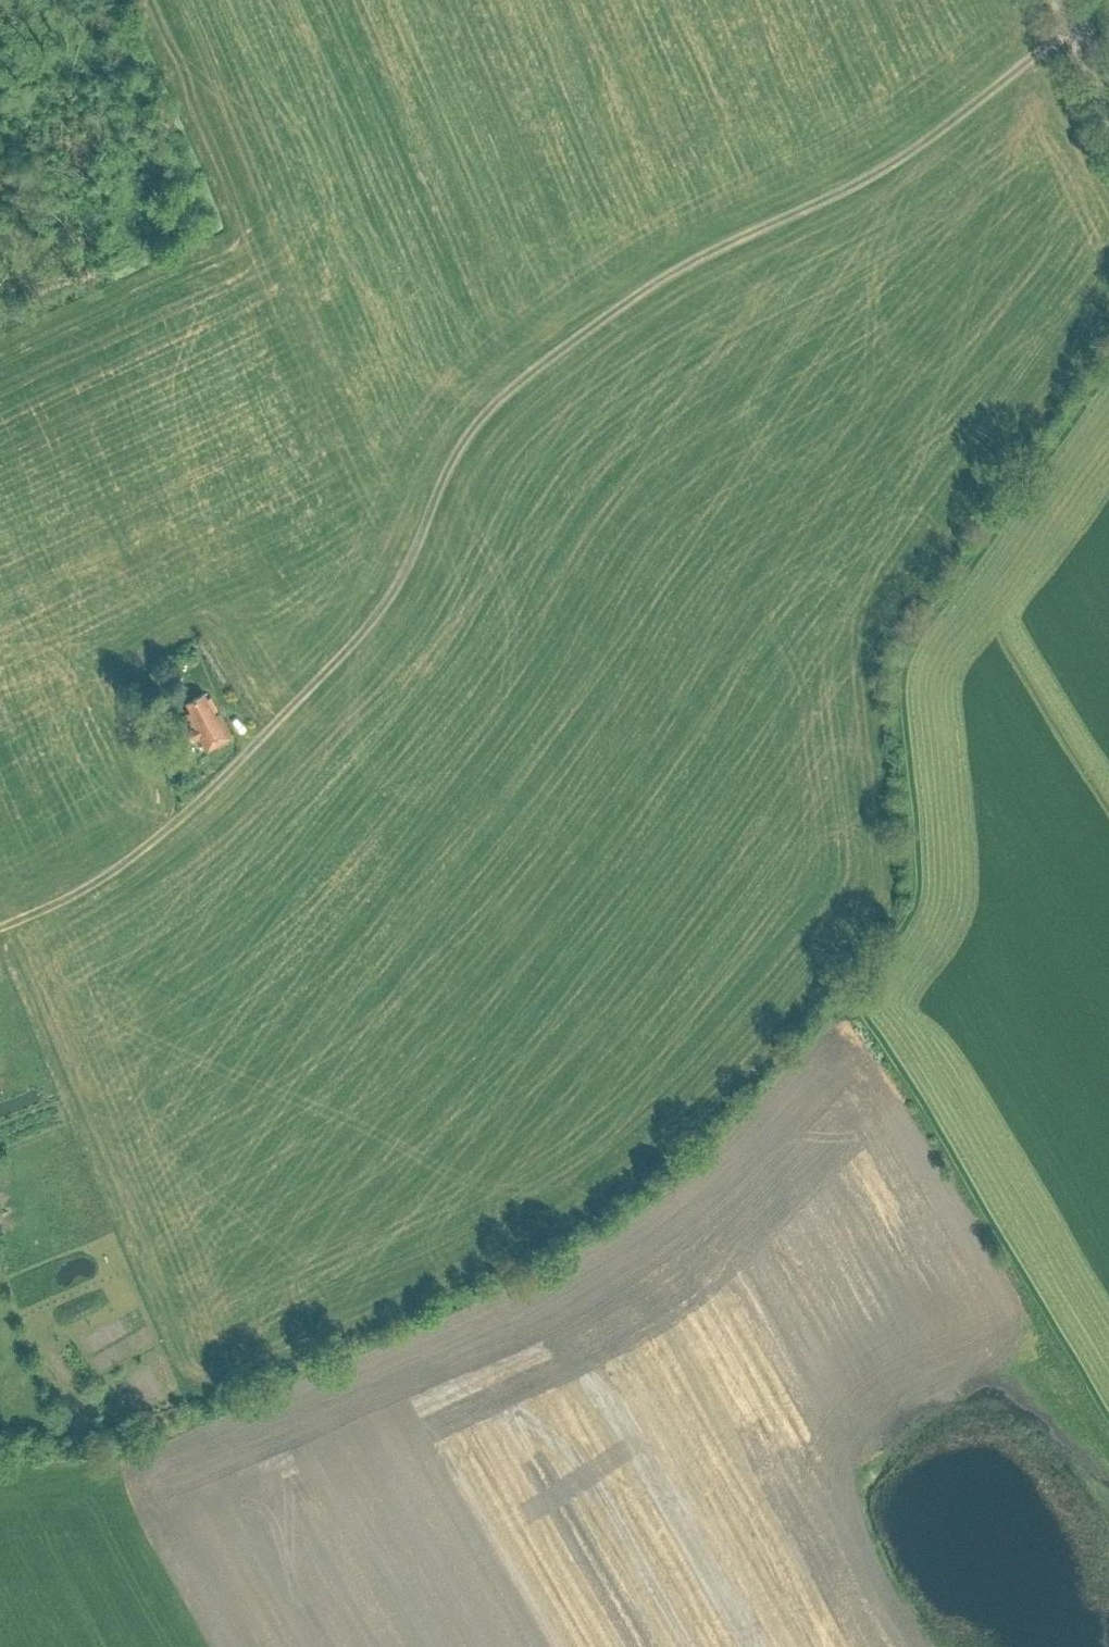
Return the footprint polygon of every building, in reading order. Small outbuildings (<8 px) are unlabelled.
[(200,734),(207,747),(232,734),(220,710),(216,712),(205,691),(187,700),(191,708),(187,711),(193,724),(186,729),(191,738),(200,734)]
